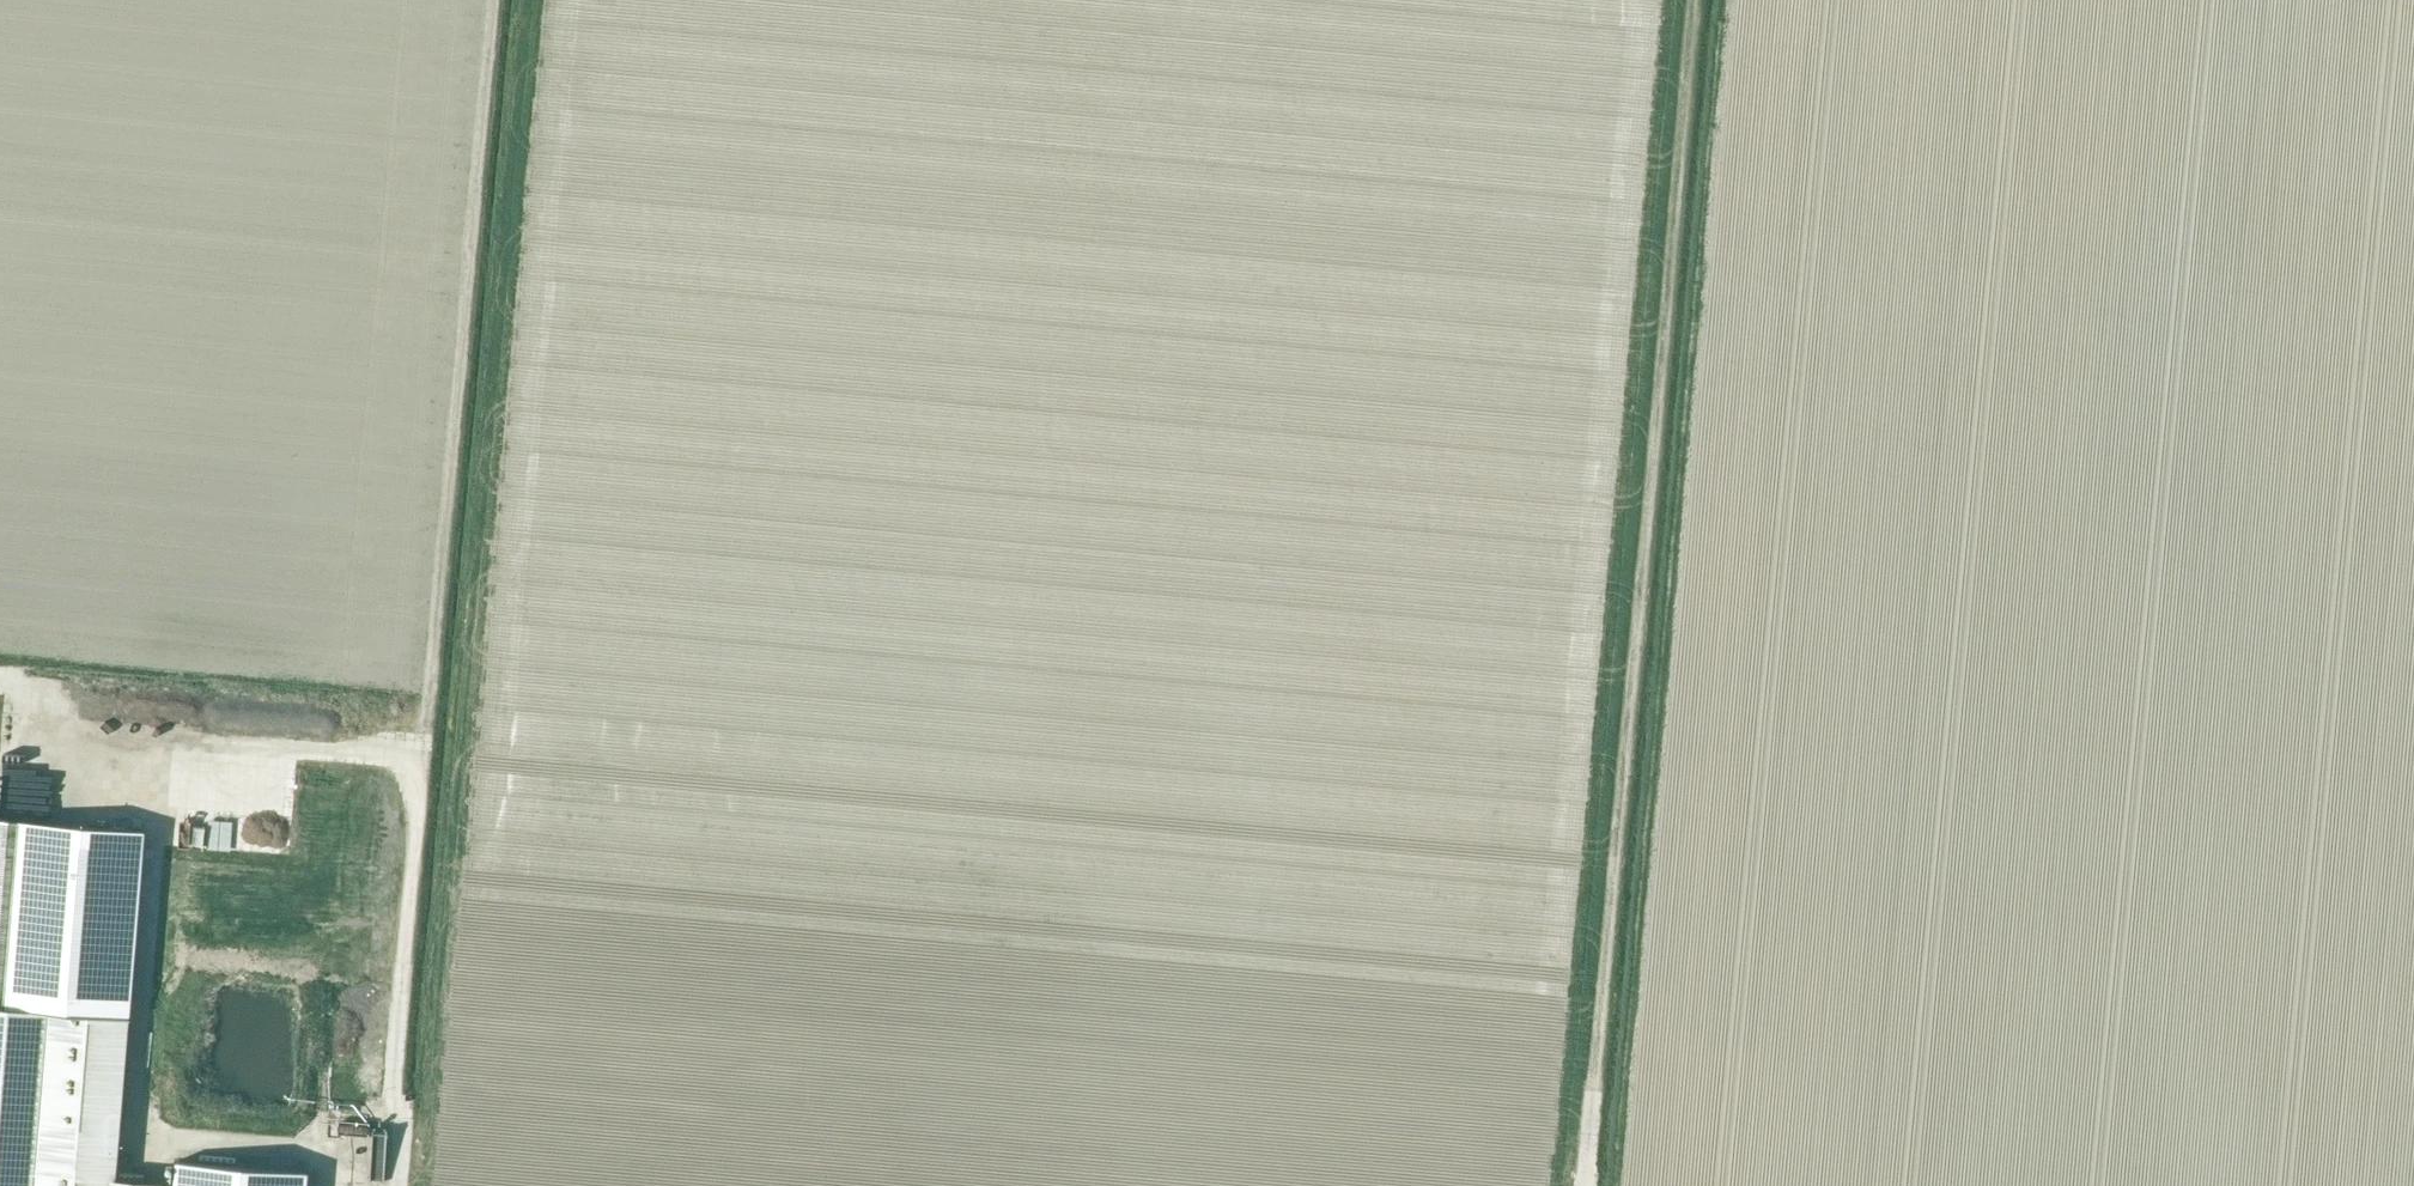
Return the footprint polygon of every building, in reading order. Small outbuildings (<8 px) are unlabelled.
[(130,1019),(131,1019),(131,1018),(129,1018),(144,831),(0,819),(0,1010),(129,1019),(130,1019)] [(307,1172),(177,1161),(175,1184),(116,1179),(129,1019),(0,1010),(0,1185),(306,1185),(307,1172)] [(360,1146),(359,1177),(371,1177),(372,1146),(360,1146)]
